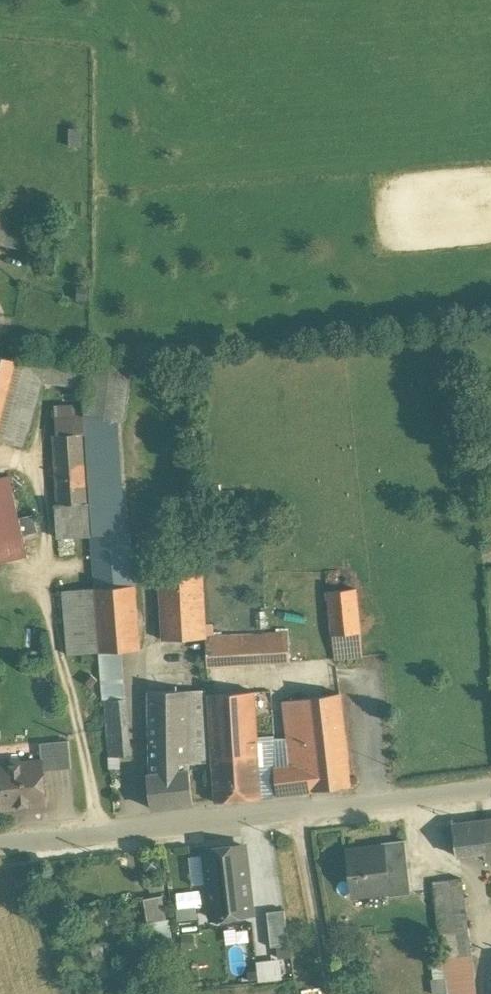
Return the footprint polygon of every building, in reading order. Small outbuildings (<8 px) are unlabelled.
[(0,210),(0,243),(18,248),(26,217),(0,210)] [(21,362),(2,440),(23,445),(40,381),(85,387),(88,363),(23,355),(21,362)] [(0,356),(0,439),(2,440),(21,362),(0,356)] [(87,394),(84,421),(124,426),(131,362),(91,358),(87,394)] [(55,423),(84,421),(87,394),(55,393),(55,423)] [(56,435),(85,433),(84,421),(55,423),(56,435)] [(56,435),(54,435),(58,504),(89,502),(85,433),(56,435)] [(0,478),(0,537),(22,532),(19,518),(9,476),(0,478)] [(89,502),(58,504),(58,515),(55,515),(56,538),(90,535),(91,535),(89,502)] [(34,515),(19,518),(22,532),(22,534),(38,530),(34,515)] [(91,535),(90,535),(95,588),(127,586),(122,533),(91,535)] [(202,572),(160,574),(161,589),(167,588),(169,635),(163,635),(163,639),(205,637),(202,572)] [(127,586),(95,588),(101,651),(122,650),(140,648),(135,585),(127,586)] [(101,651),(95,588),(63,591),(69,654),(101,651)] [(355,588),(328,591),(332,634),(360,632),(355,588)] [(302,632),(247,635),(248,664),(303,660),(302,632)] [(360,632),(332,634),(335,659),(362,656),(360,632)] [(247,635),(205,637),(207,666),(248,664),(247,635)] [(122,650),(101,651),(110,755),(123,755),(130,754),(122,650)] [(202,691),(149,692),(150,757),(187,756),(187,762),(204,762),(202,691)] [(208,694),(212,757),(259,754),(258,738),(254,691),(208,694)] [(340,693),(302,698),(314,790),(350,786),(340,693)] [(302,698),(283,701),(287,739),(290,765),(277,767),(275,767),(278,795),(314,790),(302,698)] [(277,767),(274,739),(258,738),(259,754),(261,797),(278,795),(275,767),(277,767)] [(287,739),(274,739),(277,767),(290,765),(287,739)] [(69,740),(40,742),(42,762),(43,770),(72,768),(69,740)] [(259,754),(212,757),(213,775),(214,800),(261,797),(259,754)] [(123,755),(110,755),(111,768),(124,768),(123,755)] [(187,756),(150,757),(150,774),(148,775),(152,808),(193,803),(189,770),(188,770),(187,762),(187,756)] [(25,763),(20,759),(10,760),(6,765),(0,766),(0,806),(0,807),(43,802),(45,800),(43,770),(42,762),(25,763)] [(481,819),(485,857),(485,860),(490,860),(490,818),(481,819)] [(481,819),(452,823),(456,854),(479,852),(480,858),(485,857),(481,819)] [(405,839),(382,841),(383,847),(386,873),(409,870),(405,839)] [(244,845),(204,849),(212,918),(252,913),(244,845)] [(383,847),(348,851),(353,893),(388,889),(388,895),(411,892),(409,870),(386,873),(383,847)] [(462,878),(434,881),(443,958),(471,955),(462,878)] [(162,895),(145,898),(149,922),(166,918),(162,895)] [(199,916),(198,904),(178,905),(179,917),(199,916)] [(285,909),(267,911),(271,947),(290,945),(285,909)] [(143,923),(149,958),(176,953),(169,918),(166,918),(149,922),(143,923)] [(443,958),(444,961),(432,963),(434,978),(446,977),(448,993),(476,993),(471,955),(443,958)] [(261,979),(285,977),(283,957),(259,959),(261,979)]
